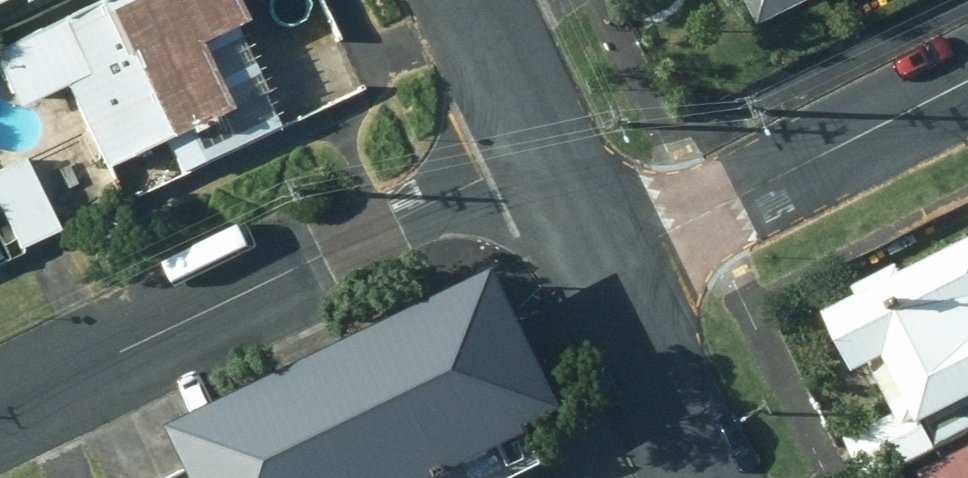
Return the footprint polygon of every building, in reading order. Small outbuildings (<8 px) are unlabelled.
[(0,44),(0,78),(15,109),(66,85),(105,167),(185,128),(200,161),(276,126),(260,91),(266,88),(234,23),(241,20),(232,0),(92,0),(0,44)] [(760,26),(813,0),(747,0),(760,26)] [(0,168),(0,217),(15,251),(60,231),(26,158),(0,168)] [(825,310),(855,370),(872,361),(907,430),(967,400),(967,240),(825,310)] [(518,256),(188,414),(204,447),(219,477),(513,477),(548,461),(530,424),(543,418),(586,397),(518,256)] [(919,471),(923,477),(967,477),(967,447),(919,471)]
